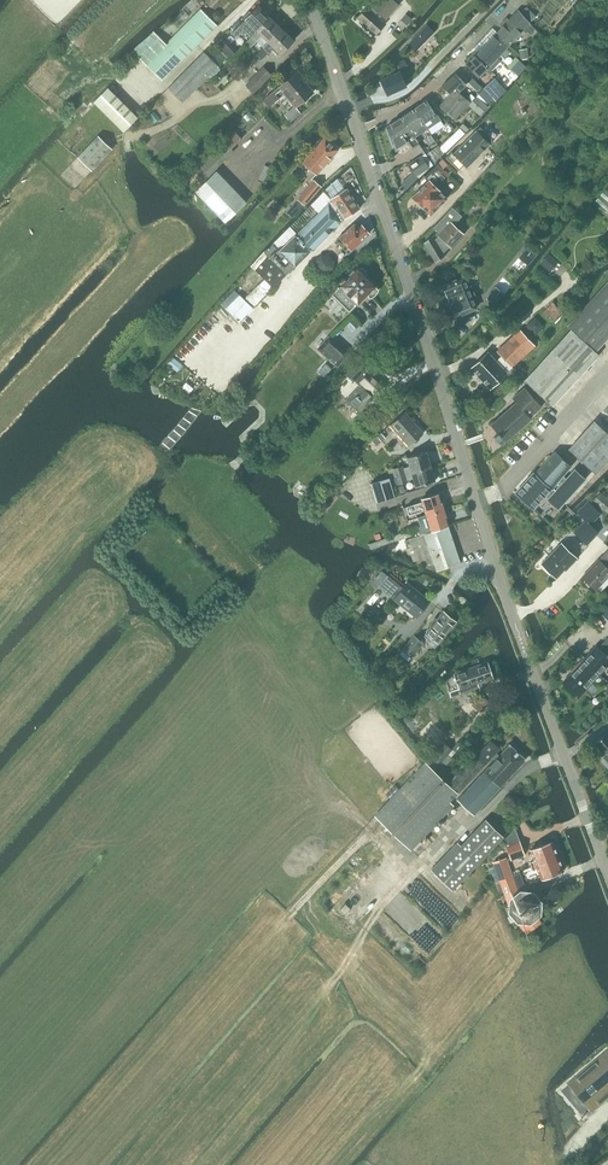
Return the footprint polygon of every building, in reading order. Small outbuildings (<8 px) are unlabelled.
[(372,6),(370,9),(367,7),(357,18),(375,34),(385,23),(379,17),(381,15),(386,19),(399,5),(394,0),(377,0),(372,6)] [(245,29),(252,36),(270,17),(259,6),(232,32),(237,37),(245,29)] [(503,26),(494,35),(507,47),(525,28),(531,33),(536,28),(519,9),(510,19),(507,17),(501,23),(503,26)] [(162,80),(215,27),(200,11),(167,44),(154,32),(133,51),(162,80)] [(215,12),(212,15),(212,19),(215,22),(219,22),(222,19),(222,15),(219,12),(215,12)] [(406,15),(401,21),(407,26),(412,21),(406,15)] [(270,17),(252,36),(244,44),(249,49),(257,41),(264,47),(282,28),(270,17)] [(425,26),(411,41),(417,47),(432,32),(425,26)] [(269,42),(264,47),(255,56),(260,61),(274,47),(280,53),(294,40),(282,28),(269,42)] [(488,43),(485,45),(501,60),(504,58),(500,54),(507,47),(494,35),(490,40),(489,39),(486,41),(488,43)] [(221,39),(215,45),(229,59),(236,53),(221,39)] [(477,50),(473,53),(488,67),(492,70),(501,60),(485,45),(479,52),(477,50)] [(527,50),(520,51),(521,60),(529,59),(527,50)] [(204,52),(193,63),(207,77),(218,66),(204,52)] [(488,67),(473,53),(465,61),(467,63),(466,64),(478,76),(488,67)] [(407,85),(413,79),(404,60),(396,63),(400,71),(381,80),(387,94),(407,85)] [(519,60),(510,69),(517,75),(525,65),(519,60)] [(207,77),(193,63),(169,86),(184,101),(207,77)] [(247,84),(254,91),(271,74),(263,67),(247,84)] [(279,87),(274,91),(263,100),(268,106),(285,93),(296,106),(313,92),(302,79),(303,78),(298,71),(279,87)] [(442,86),(450,94),(455,88),(459,92),(466,84),(456,73),(442,86)] [(472,78),(468,82),(477,90),(481,86),(472,78)] [(494,78),(489,83),(499,93),(500,94),(504,89),(494,78)] [(489,83),(484,87),(494,98),(499,93),(489,83)] [(480,93),(477,95),(487,104),(494,98),(484,87),(479,92),(480,93)] [(94,102),(125,132),(139,117),(108,88),(94,102)] [(455,88),(450,94),(440,106),(455,119),(468,104),(480,115),(488,106),(486,105),(487,104),(477,95),(470,102),(459,92),(455,88)] [(426,100),(414,108),(424,123),(423,123),(427,129),(441,120),(437,113),(436,114),(426,100)] [(414,108),(401,117),(411,132),(416,129),(419,134),(425,130),(421,125),(423,123),(424,123),(414,108)] [(401,117),(387,126),(393,144),(394,143),(396,150),(408,142),(412,148),(419,144),(401,117)] [(459,126),(465,132),(469,128),(462,122),(459,126)] [(459,127),(453,133),(458,137),(463,131),(459,127)] [(234,151),(232,149),(243,138),(233,129),(196,164),(198,166),(186,178),(196,188),(234,151)] [(446,157),(459,170),(465,164),(467,167),(487,147),(473,134),(454,153),(452,151),(446,157)] [(78,157),(91,171),(112,149),(99,136),(78,157)] [(325,137),(303,162),(317,174),(338,149),(325,137)] [(438,146),(427,154),(433,163),(443,154),(438,146)] [(426,153),(408,164),(416,175),(429,167),(433,163),(426,153)] [(443,159),(438,164),(443,169),(444,168),(448,164),(443,159)] [(439,183),(445,177),(442,174),(445,171),(438,164),(425,177),(429,180),(413,196),(423,207),(431,214),(447,198),(434,184),(437,181),(439,183)] [(216,171),(195,191),(226,222),(247,202),(216,171)] [(298,199),(305,205),(321,186),(314,180),(298,199)] [(297,234),(313,249),(341,221),(335,212),(339,210),(344,218),(360,208),(347,189),(332,199),(332,200),(297,234)] [(464,234),(454,225),(462,216),(458,212),(452,207),(434,227),(440,233),(436,239),(433,235),(425,242),(424,242),(436,262),(446,254),(443,250),(449,244),(452,247),(464,234)] [(353,223),(339,236),(352,249),(368,234),(368,232),(361,224),(358,227),(353,223)] [(265,278),(247,297),(255,306),(274,287),(287,274),(286,274),(294,266),(294,267),(310,251),(295,234),(279,250),(273,244),(265,252),(269,256),(256,270),(265,278)] [(528,246),(521,255),(530,262),(537,253),(528,246)] [(558,262),(548,253),(540,262),(550,271),(558,262)] [(317,261),(317,267),(322,272),(329,272),(334,267),(334,261),(329,256),(322,255),(317,261)] [(340,285),(331,294),(349,311),(357,303),(358,303),(364,297),(366,294),(367,293),(370,297),(375,294),(378,289),(375,286),(375,285),(366,276),(367,275),(366,274),(366,271),(362,268),(359,267),(358,267),(340,285)] [(463,277),(439,287),(451,318),(476,308),(472,297),(475,296),(471,286),(468,287),(463,277)] [(571,329),(525,380),(552,405),(599,354),(595,351),(607,337),(607,281),(568,326),(571,329)] [(496,286),(486,298),(495,305),(504,293),(496,286)] [(534,320),(529,325),(534,331),(539,326),(534,320)] [(487,368),(479,376),(490,388),(500,378),(513,368),(535,348),(520,332),(497,353),(504,360),(498,365),(491,372),(487,368)] [(328,337),(318,348),(338,365),(348,354),(328,337)] [(471,368),(479,376),(487,368),(491,372),(498,365),(487,353),(471,368)] [(347,400),(360,412),(374,397),(373,396),(376,392),(377,393),(384,385),(369,371),(368,372),(365,369),(373,360),(365,354),(346,374),(355,382),(355,381),(360,385),(347,400)] [(172,358),(168,363),(175,369),(180,364),(172,358)] [(326,364),(320,371),(325,376),(332,368),(326,364)] [(495,436),(502,444),(531,419),(529,417),(542,407),(525,387),(513,398),(516,402),(491,425),(498,433),(495,436)] [(390,424),(409,446),(424,433),(405,411),(390,424)] [(569,449),(596,474),(607,460),(607,432),(595,420),(569,449)] [(377,436),(372,440),(377,446),(382,441),(377,436)] [(338,448),(333,453),(338,457),(342,452),(338,448)] [(394,468),(397,476),(431,466),(426,451),(407,457),(410,466),(403,468),(403,466),(394,468)] [(571,466),(555,451),(552,454),(535,474),(533,473),(516,492),(534,508),(546,495),(549,498),(548,499),(558,508),(585,478),(575,469),(566,479),(562,476),(571,466)] [(431,466),(397,476),(399,484),(407,482),(407,479),(414,477),(416,486),(435,480),(431,466)] [(341,472),(334,480),(339,485),(347,476),(341,472)] [(371,483),(376,502),(396,496),(390,477),(371,483)] [(425,509),(427,515),(444,509),(443,507),(445,506),(443,500),(441,501),(439,493),(422,498),(423,502),(410,506),(412,513),(425,509)] [(593,503),(607,515),(607,499),(601,493),(593,503)] [(590,524),(600,513),(588,501),(578,512),(586,520),(581,525),(593,537),(598,532),(590,524)] [(427,525),(417,528),(419,534),(448,525),(449,525),(447,518),(449,517),(447,511),(445,512),(444,509),(427,515),(429,522),(426,522),(427,525)] [(419,534),(417,528),(374,542),(431,566),(432,565),(436,570),(437,571),(460,563),(458,556),(458,555),(448,525),(419,534)] [(542,563),(557,577),(568,565),(569,567),(577,558),(561,543),(542,563)] [(596,589),(607,575),(607,550),(583,577),(596,589)] [(382,571),(373,582),(379,587),(413,614),(416,617),(430,600),(420,592),(419,593),(415,590),(416,589),(407,582),(403,588),(388,575),(382,571)] [(439,643),(456,621),(443,611),(426,633),(439,643)] [(594,615),(591,619),(598,625),(601,621),(594,615)] [(403,649),(413,656),(423,643),(414,635),(403,649)] [(564,681),(580,695),(588,686),(607,665),(607,656),(602,651),(596,646),(580,663),(564,681)] [(487,661),(454,672),(447,679),(452,696),(479,687),(478,683),(493,678),(487,661)] [(480,698),(474,704),(482,711),(488,705),(480,698)] [(607,731),(593,744),(607,761),(607,732),(607,731)] [(458,799),(474,815),(526,760),(510,744),(500,755),(497,752),(500,748),(492,740),(451,783),(460,791),(493,756),(496,759),(458,799)] [(444,743),(434,755),(442,761),(452,750),(444,743)] [(376,816),(411,849),(412,848),(415,850),(422,843),(419,840),(453,805),(449,801),(457,793),(425,763),(376,816)] [(503,836),(485,820),(461,846),(457,842),(432,869),(453,889),(503,836)] [(506,845),(512,859),(524,854),(519,841),(506,845)] [(530,850),(536,864),(558,855),(553,841),(530,850)] [(558,855),(536,864),(541,878),(564,870),(558,855)] [(495,862),(501,879),(513,875),(507,858),(495,862)] [(501,879),(507,898),(518,890),(513,875),(501,879)] [(518,890),(507,898),(509,904),(517,901),(517,902),(517,903),(515,903),(515,904),(517,904),(517,907),(515,907),(514,908),(517,909),(518,910),(516,911),(517,912),(519,911),(520,913),(519,915),(516,918),(513,920),(523,931),(526,929),(527,930),(539,920),(532,912),(533,912),(535,905),(534,904),(530,898),(524,897),(520,896),(518,890)] [(561,1091),(583,1117),(592,1109),(607,1096),(607,1052),(570,1084),(561,1091)]
